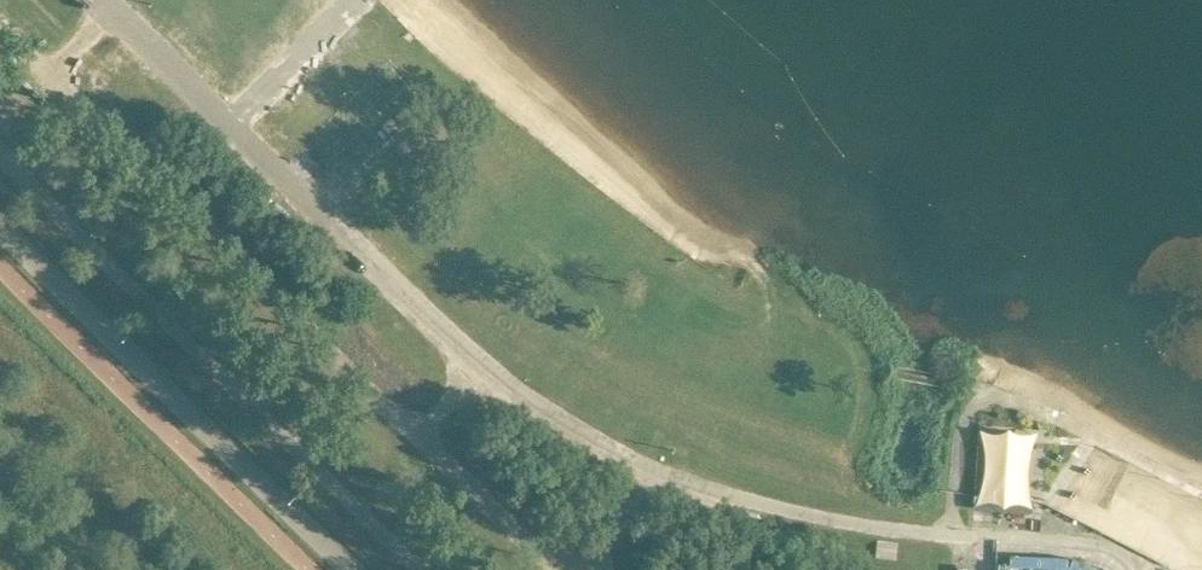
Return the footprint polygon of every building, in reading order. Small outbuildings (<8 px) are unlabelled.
[(973,514),(1004,516),(1005,503),(974,501),(973,514)] [(1040,518),(1041,505),(1011,504),(1010,516),(1040,518)]
